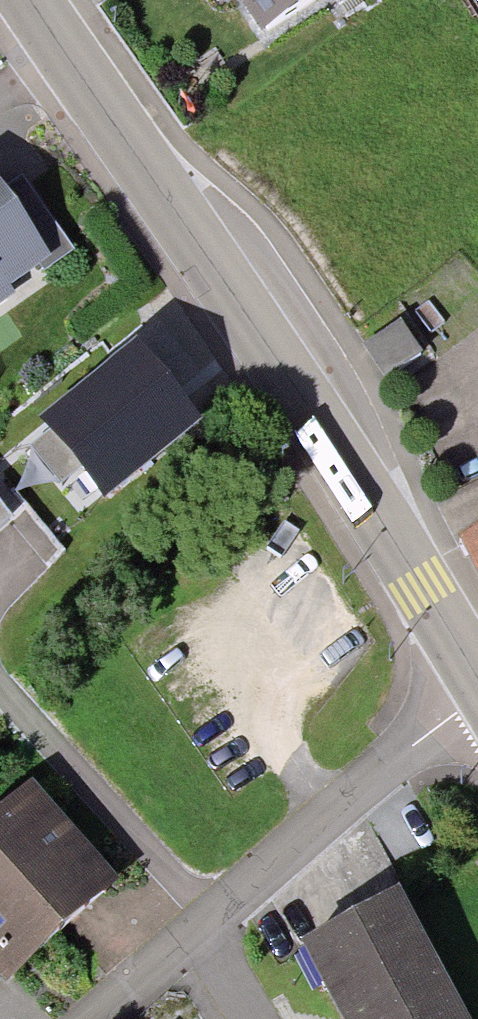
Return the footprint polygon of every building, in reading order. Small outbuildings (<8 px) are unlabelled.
[(259,31),(308,0),(239,0),(259,31)] [(26,178),(5,193),(52,258),(74,244),(26,178)] [(52,258),(5,193),(0,185),(0,296),(52,258)] [(448,261),(400,301),(424,330),(472,291),(448,261)] [(202,415),(136,336),(40,417),(47,426),(27,443),(63,485),(84,467),(107,495),(202,415)] [(13,516),(0,500),(0,526),(13,516)] [(467,547),(477,571),(477,542),(467,547)] [(0,815),(0,970),(7,978),(119,879),(34,784),(0,815)] [(305,951),(342,1018),(469,1018),(403,898),(305,951)]
